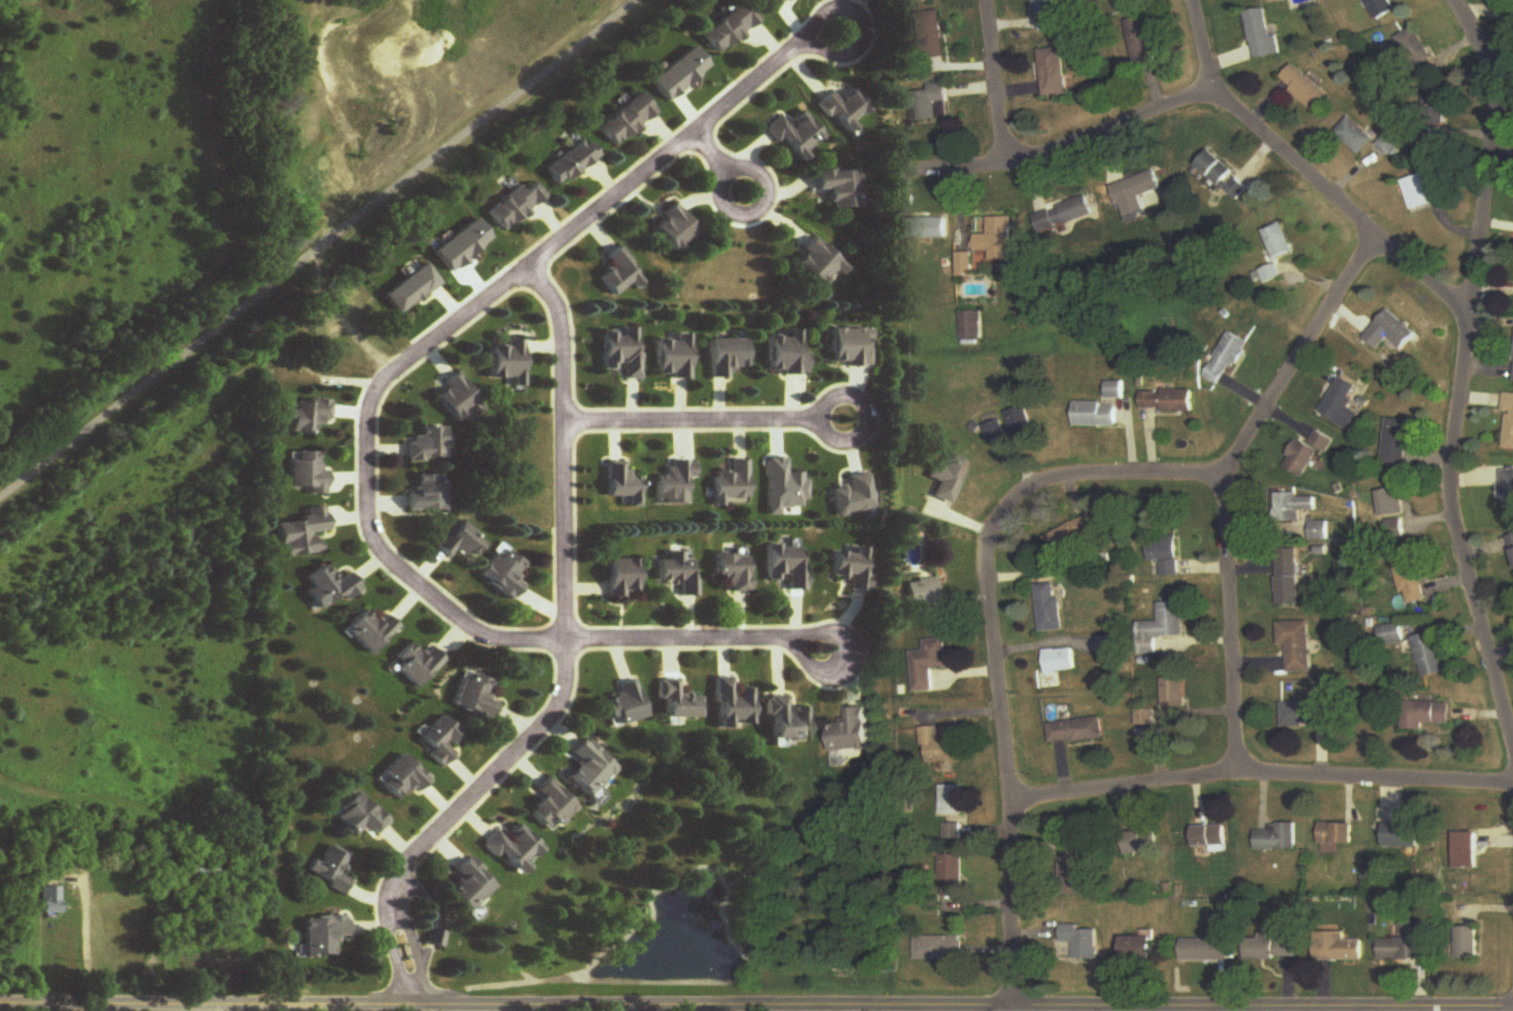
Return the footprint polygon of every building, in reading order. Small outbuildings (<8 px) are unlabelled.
[(1037,35),(1057,33),(1055,9),(1070,8),(1069,0),(1035,0),(1037,35)] [(1377,22),(1397,11),(1391,0),(1365,0),(1377,22)] [(758,24),(744,3),(700,33),(714,54),(758,24)] [(1278,56),(1272,9),(1249,12),(1255,59),(1278,56)] [(921,60),(944,58),(940,12),(917,13),(921,60)] [(1128,21),(1137,67),(1159,62),(1150,17),(1128,21)] [(1435,60),(1415,27),(1396,38),(1416,71),(1435,60)] [(1045,97),(1070,94),(1063,48),(1039,51),(1045,97)] [(1330,97),(1297,64),(1281,79),(1314,112),(1330,97)] [(911,92),(913,121),(949,119),(947,85),(928,86),(928,91),(911,92)] [(854,123),(871,109),(855,90),(839,102),(831,93),(819,103),(850,141),(861,132),(854,123)] [(599,129),(615,148),(657,111),(640,92),(599,129)] [(1424,93),(1424,127),(1446,127),(1446,93),(1424,93)] [(776,144),(781,140),(801,162),(827,139),(803,111),(787,125),(779,116),(764,129),(776,144)] [(1376,140),(1351,117),(1336,133),(1361,156),(1376,140)] [(1380,143),(1383,150),(1393,146),(1390,138),(1380,143)] [(545,170),(558,188),(600,157),(586,139),(545,170)] [(1234,175),(1237,173),(1212,150),(1198,165),(1237,201),(1249,189),(1234,175)] [(861,209),(860,170),(817,171),(817,191),(830,190),(830,210),(861,209)] [(1113,185),(1123,218),(1146,211),(1141,196),(1163,190),(1158,172),(1113,185)] [(1440,202),(1431,172),(1402,181),(1411,211),(1440,202)] [(488,214),(506,232),(546,195),(535,183),(525,193),(518,186),(488,214)] [(1094,217),(1089,198),(1034,214),(1039,233),(1094,217)] [(675,253),(699,233),(676,205),(652,225),(675,253)] [(1013,261),(1013,218),(988,218),(988,235),(976,235),(976,252),(991,252),(991,261),(1013,261)] [(900,240),(949,240),(949,219),(900,219),(900,240)] [(1294,255),(1284,224),(1264,230),(1274,261),(1294,255)] [(824,290),(846,267),(815,238),(793,262),(824,290)] [(600,279),(613,297),(631,283),(638,292),(647,285),(619,247),(607,257),(615,268),(600,279)] [(958,278),(973,278),(973,254),(958,254),(958,278)] [(1266,284),(1281,278),(1276,264),(1260,271),(1266,284)] [(1376,327),(1395,343),(1409,327),(1390,311),(1376,327)] [(958,340),(979,340),(979,312),(958,312),(958,340)] [(603,370),(624,369),(624,380),(641,380),(640,330),(603,331),(603,370)] [(768,338),(768,374),(805,374),(805,332),(791,332),(791,338),(768,338)] [(1222,388),(1247,343),(1229,333),(1204,378),(1222,388)] [(680,340),(658,340),(657,379),(690,379),(691,335),(680,335),(680,340)] [(524,340),(505,340),(505,347),(492,347),(493,380),(513,380),(513,392),(525,392),(524,340)] [(711,340),(711,379),(730,379),(730,370),(748,370),(748,340),(711,340)] [(1360,416),(1347,409),(1359,387),(1340,377),(1319,415),(1351,432),(1360,416)] [(479,402),(456,379),(436,400),(458,422),(479,402)] [(1108,400),(1124,400),(1124,383),(1108,383),(1108,400)] [(1141,392),(1141,412),(1193,412),(1193,392),(1141,392)] [(1506,394),(1505,412),(1509,413),(1506,449),(1512,449),(1512,395),(1506,394)] [(330,402),(296,400),(296,410),(289,410),(288,433),(317,434),(317,426),(329,427),(330,402)] [(1075,427),(1118,427),(1118,404),(1075,404),(1075,427)] [(1007,414),(1015,439),(1035,433),(1028,408),(1007,414)] [(1410,422),(1387,419),(1381,464),(1405,467),(1410,422)] [(984,427),(991,447),(1009,440),(1002,421),(984,427)] [(407,462),(449,461),(449,428),(422,429),(422,439),(407,439),(407,462)] [(1304,479),(1320,450),(1326,454),(1334,442),(1316,432),(1308,446),(1300,441),(1285,468),(1304,479)] [(327,471),(320,471),(320,453),(290,453),(290,488),(310,488),(310,494),(327,494),(327,471)] [(934,498),(953,505),(970,460),(949,453),(944,467),(934,463),(928,478),(940,482),(934,498)] [(715,506),(726,506),(726,500),(749,500),(749,460),(731,460),(731,474),(715,473),(715,506)] [(689,480),(696,480),(696,462),(668,462),(668,476),(656,476),(656,504),(689,504),(689,480)] [(642,508),(642,474),(626,474),(626,463),(607,463),(607,498),(628,498),(628,508),(642,508)] [(444,476),(417,476),(417,489),(408,489),(408,512),(444,512),(444,476)] [(1380,517),(1403,515),(1400,489),(1377,492),(1380,517)] [(1299,522),(1299,511),(1315,511),(1315,494),(1273,494),(1273,522),(1299,522)] [(329,532),(326,508),(307,510),(308,521),(279,524),(282,558),(321,554),(319,533),(329,532)] [(1104,533),(1092,512),(1044,539),(1056,560),(1104,533)] [(435,549),(449,559),(456,549),(473,562),(488,542),(458,519),(435,549)] [(1405,538),(1401,519),(1384,522),(1387,541),(1405,538)] [(1309,522),(1309,541),(1330,541),(1330,522),(1309,522)] [(1149,562),(1161,562),(1161,577),(1179,577),(1179,537),(1149,537),(1149,562)] [(767,547),(767,580),(788,580),(788,591),(806,591),(806,547),(767,547)] [(857,555),(836,552),(832,576),(852,579),(850,590),(867,593),(873,550),(858,548),(857,555)] [(508,553),(505,558),(495,552),(479,579),(514,600),(523,585),(515,581),(526,564),(508,553)] [(680,583),(680,596),(694,596),(693,553),(669,553),(669,560),(658,561),(658,583),(680,583)] [(727,578),(727,593),(749,593),(749,555),(716,555),(716,578),(727,578)] [(1298,604),(1298,555),(1276,555),(1276,604),(1298,604)] [(639,593),(639,560),(609,560),(609,598),(626,598),(626,593),(639,593)] [(1426,602),(1417,564),(1395,570),(1402,595),(1405,594),(1408,606),(1426,602)] [(319,611),(342,596),(345,601),(361,591),(351,574),(335,584),(325,567),(307,578),(314,589),(308,592),(319,611)] [(908,582),(911,608),(923,607),(924,618),(941,617),(938,579),(908,582)] [(1059,589),(1037,590),(1040,633),(1062,632),(1059,589)] [(1156,638),(1183,638),(1182,603),(1159,604),(1159,623),(1138,623),(1138,656),(1156,656),(1156,638)] [(345,632),(371,656),(395,631),(369,607),(345,632)] [(1311,673),(1310,622),(1277,623),(1277,646),(1287,646),(1287,673),(1311,673)] [(1401,624),(1376,630),(1381,648),(1405,642),(1401,624)] [(1446,675),(1437,633),(1413,638),(1422,680),(1446,675)] [(933,692),(932,671),(950,669),(947,639),(923,641),(924,652),(910,653),(913,694),(933,692)] [(417,690),(445,661),(432,649),(424,657),(411,645),(391,666),(417,690)] [(1045,674),(1075,673),(1074,650),(1045,651),(1045,674)] [(494,683),(467,672),(452,707),(490,722),(496,706),(487,702),(494,683)] [(716,679),(716,728),(753,728),(753,689),(734,689),(734,679),(716,679)] [(1185,709),(1185,680),(1162,679),(1162,709),(1185,709)] [(658,680),(658,701),(666,701),(666,720),(700,720),(700,697),(679,698),(679,680),(658,680)] [(618,686),(620,696),(603,701),(611,728),(646,719),(636,681),(618,686)] [(775,717),(775,742),(809,742),(809,708),(789,708),(789,698),(767,698),(767,717),(775,717)] [(1424,724),(1452,725),(1452,704),(1404,702),(1403,730),(1424,731),(1424,724)] [(1281,703),(1281,727),(1332,727),(1332,703),(1281,703)] [(832,724),(834,753),(872,751),(870,707),(849,708),(850,723),(832,724)] [(443,767),(456,755),(447,747),(461,734),(444,717),(419,742),(443,767)] [(1048,724),(1050,746),(1104,741),(1101,719),(1048,724)] [(958,738),(939,739),(939,728),(921,728),(922,749),(927,749),(928,765),(959,764),(958,738)] [(590,798),(617,769),(584,740),(570,754),(581,764),(568,778),(590,798)] [(430,782),(403,755),(378,781),(397,800),(410,788),(416,795),(430,782)] [(529,813),(550,834),(576,807),(548,780),(536,792),(543,799),(529,813)] [(964,816),(964,787),(942,787),(942,816),(964,816)] [(357,836),(366,828),(375,837),(390,823),(361,794),(338,817),(357,836)] [(1353,824),(1319,824),(1319,845),(1353,845),(1353,824)] [(544,851),(518,825),(503,840),(495,832),(482,845),(502,865),(506,860),(520,875),(544,851)] [(1384,849),(1421,849),(1421,826),(1384,826),(1384,849)] [(1224,827),(1190,827),(1190,847),(1224,847),(1224,827)] [(1295,851),(1295,828),(1255,828),(1255,851),(1295,851)] [(1157,832),(1121,832),(1121,854),(1157,854),(1157,832)] [(1479,868),(1479,834),(1457,834),(1457,868),(1479,868)] [(1083,896),(1083,840),(1061,840),(1061,896),(1083,896)] [(345,896),(353,882),(341,875),(351,857),(331,845),(320,864),(314,860),(307,873),(345,896)] [(941,900),(965,900),(965,856),(941,856),(941,900)] [(469,912),(496,886),(469,858),(454,872),(462,880),(450,892),(469,912)] [(60,887),(42,887),(42,914),(60,914),(60,887)] [(348,937),(348,917),(306,917),(307,959),(336,959),(336,937),(348,937)] [(1381,961),(1432,961),(1432,922),(1404,922),(1404,940),(1381,940),(1381,961)] [(1078,926),(1061,926),(1061,943),(1072,943),(1072,961),(1097,961),(1097,931),(1078,931),(1078,926)] [(1480,928),(1459,928),(1459,960),(1480,960),(1480,928)] [(965,937),(917,937),(917,961),(965,961),(965,937)] [(1154,961),(1154,938),(1122,938),(1122,961),(1154,961)] [(1245,938),(1245,961),(1297,960),(1297,938),(1245,938)] [(1365,940),(1316,939),(1315,960),(1365,962),(1365,940)] [(1182,961),(1230,961),(1230,940),(1182,940),(1182,961)]
